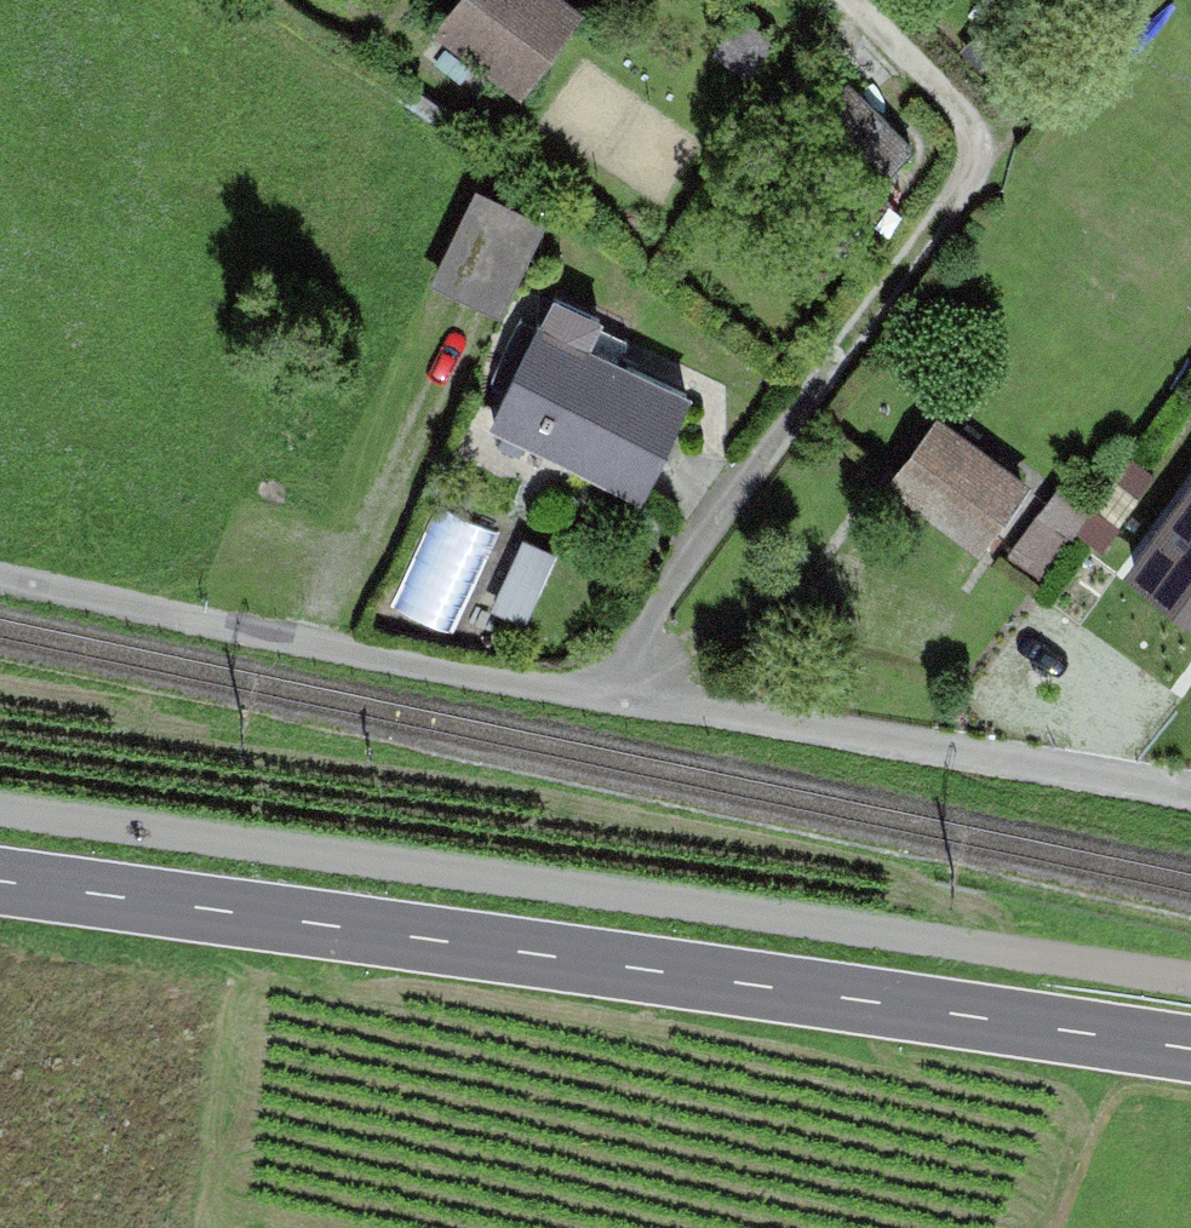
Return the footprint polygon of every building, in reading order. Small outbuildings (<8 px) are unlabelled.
[(553,0),(462,0),(443,26),(523,84),(574,15),(553,0)] [(740,20),(718,49),(747,70),(769,41),(740,20)] [(768,159),(779,170),(769,179),(783,193),(793,184),(831,223),(910,148),(849,83),(768,159)] [(502,325),(548,233),(470,195),(424,287),(502,325)] [(695,393),(527,322),(484,424),(651,495),(695,393)] [(1022,484),(939,421),(894,478),(977,544),(1022,484)] [(1063,491),(1049,509),(1074,528),(1088,511),(1063,491)] [(1104,616),(1165,661),(1190,626),(1190,498),(1104,616)] [(403,607),(457,628),(499,522),(445,500),(403,607)] [(1040,518),(1012,557),(1037,575),(1065,537),(1040,518)] [(499,604),(535,618),(564,545),(528,531),(499,604)]
